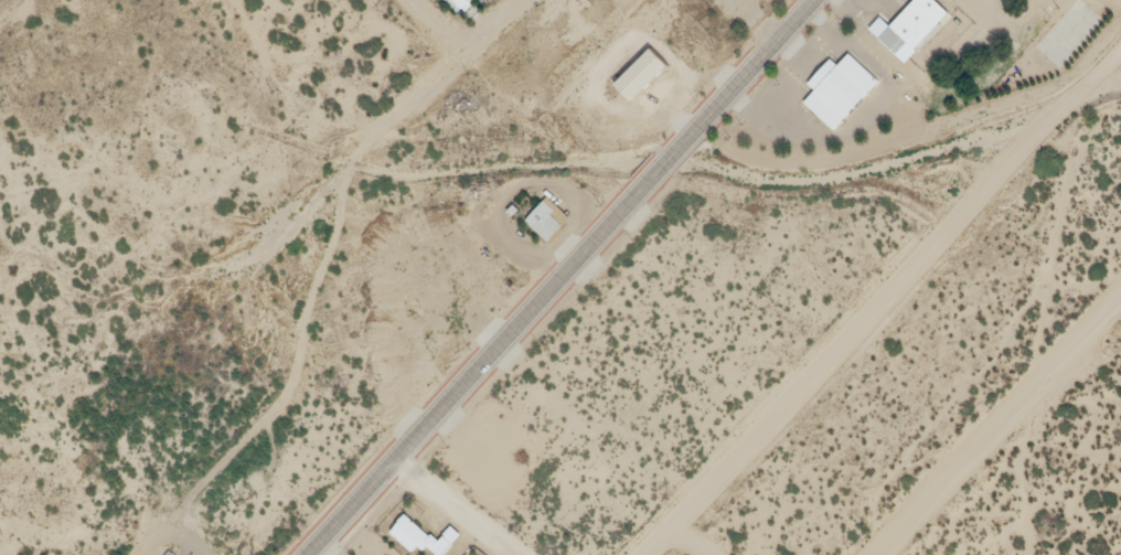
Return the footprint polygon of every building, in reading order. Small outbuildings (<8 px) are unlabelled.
[(472,0),(452,0),(462,10),(472,0)] [(873,45),(898,70),(943,22),(920,0),(916,0),(873,45)] [(644,54),(607,89),(624,108),(662,73),(644,54)] [(802,93),(809,98),(796,113),(826,140),(874,88),(843,61),(832,74),(824,67),(802,93)] [(419,544),(433,554),(442,554),(461,533),(451,524),(439,538),(406,511),(389,531),(413,551),(419,544)]
